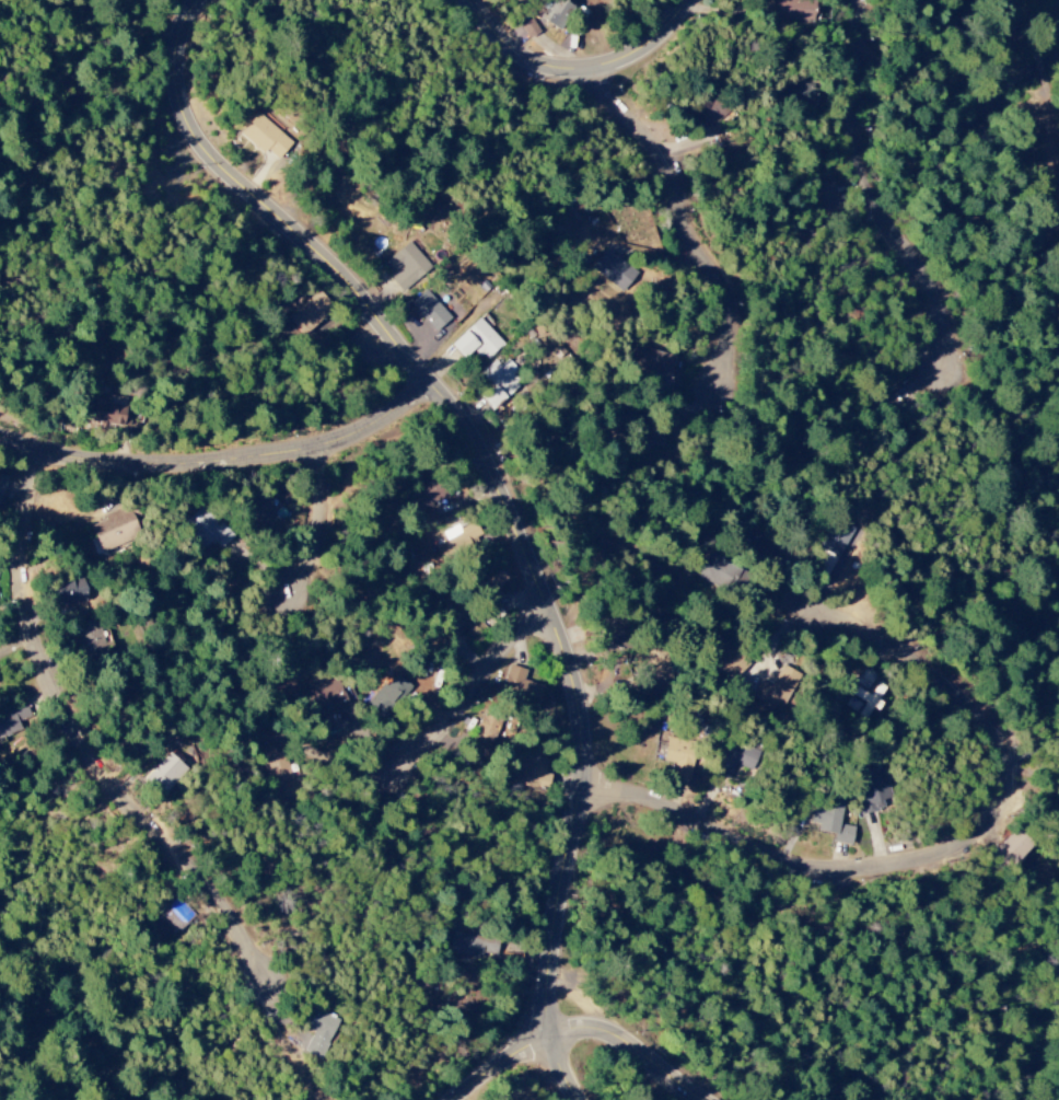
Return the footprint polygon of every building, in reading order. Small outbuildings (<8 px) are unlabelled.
[(561,31),(575,7),(562,0),(552,0),(548,7),(547,7),(540,19),(561,31)] [(775,19),(813,20),(814,0),(776,0),(775,19)] [(528,39),(538,32),(530,20),(520,27),(528,39)] [(723,95),(697,107),(706,126),(732,115),(723,95)] [(293,144),(261,113),(241,134),(264,155),(268,150),(278,160),(293,144)] [(391,276),(389,278),(400,292),(430,270),(409,243),(382,264),(391,276)] [(636,272),(605,250),(591,270),(622,292),(636,272)] [(303,335),(332,308),(316,290),(287,317),(303,335)] [(450,319),(425,291),(410,305),(435,333),(450,319)] [(450,346),(463,359),(474,349),(486,362),(504,345),(479,319),(450,346)] [(480,375),(492,388),(480,399),(492,412),(521,385),(513,377),(518,372),(507,360),(500,367),(494,361),(480,375)] [(131,409),(117,407),(118,397),(94,395),(91,422),(129,426),(131,409)] [(446,497),(436,478),(403,494),(412,514),(446,497)] [(271,502),(249,495),(242,516),(264,522),(271,502)] [(219,549),(230,538),(201,506),(183,522),(206,547),(212,541),(219,549)] [(100,553),(140,538),(128,507),(102,516),(104,522),(90,527),(100,553)] [(446,534),(454,552),(482,539),(474,521),(446,534)] [(479,583),(490,595),(507,579),(496,568),(479,583)] [(50,588),(57,609),(87,599),(81,579),(50,588)] [(81,660),(106,654),(97,620),(72,626),(81,660)] [(751,697),(778,713),(799,675),(781,665),(769,687),(760,682),(751,697)] [(525,670),(508,666),(502,689),(514,692),(512,700),(538,707),(543,687),(522,682),(525,670)] [(848,693),(878,713),(884,704),(879,701),(887,689),(878,683),(871,694),(866,691),(875,676),(864,668),(848,693)] [(385,723),(414,692),(396,674),(366,705),(385,723)] [(346,706),(338,679),(302,690),(313,727),(328,722),(323,703),(332,700),(335,710),(346,706)] [(13,708),(0,714),(0,738),(21,729),(13,708)] [(495,732),(496,714),(480,713),(479,731),(495,732)] [(663,764),(677,766),(676,778),(689,780),(694,742),(666,738),(663,764)] [(734,765),(751,772),(758,755),(727,743),(714,774),(728,780),(734,765)] [(540,772),(546,754),(522,745),(508,783),(542,795),(550,775),(540,772)] [(275,754),(273,746),(261,749),(269,785),(290,780),(284,752),(275,754)] [(145,776),(164,794),(187,770),(168,752),(145,776)] [(862,814),(885,811),(884,802),(891,800),(886,768),(856,773),(862,814)] [(851,846),(855,828),(840,825),(845,801),(818,796),(813,824),(819,826),(818,832),(835,835),(833,843),(851,846)] [(995,849),(1011,866),(1032,847),(1016,830),(995,849)] [(447,951),(479,960),(481,953),(493,957),(498,943),(453,930),(447,951)] [(324,1060),(339,1017),(309,1007),(302,1027),(312,1030),(305,1053),(324,1060)]
